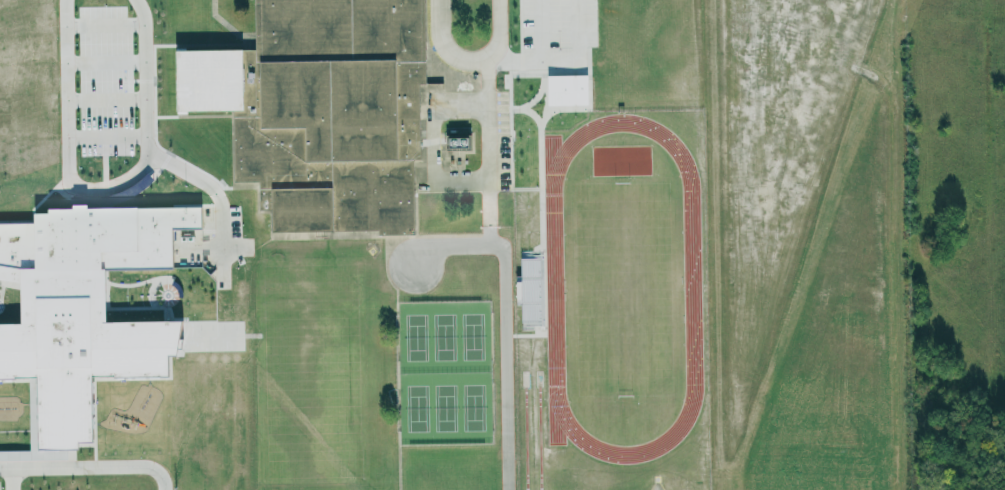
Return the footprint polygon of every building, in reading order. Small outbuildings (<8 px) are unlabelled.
[(250,55),(249,0),(418,0),(419,165),(407,166),(409,238),(266,240),(266,188),(229,189),(229,119),(165,118),(167,57),(250,55)] [(50,177),(49,132),(9,126),(9,115),(6,108),(9,107),(6,100),(6,87),(47,87),(47,42),(0,42),(0,177),(50,177)] [(542,75),(543,105),(584,104),(583,74),(542,75)] [(441,135),(441,149),(467,150),(467,136),(441,135)] [(28,386),(0,386),(0,333),(10,333),(9,288),(0,286),(0,229),(24,229),(33,215),(199,213),(201,232),(170,235),(170,275),(94,273),(95,327),(182,327),(163,384),(86,385),(84,454),(29,455),(28,386)] [(541,257),(517,257),(517,275),(510,275),(510,299),(518,299),(518,324),(541,324),(541,257)]
